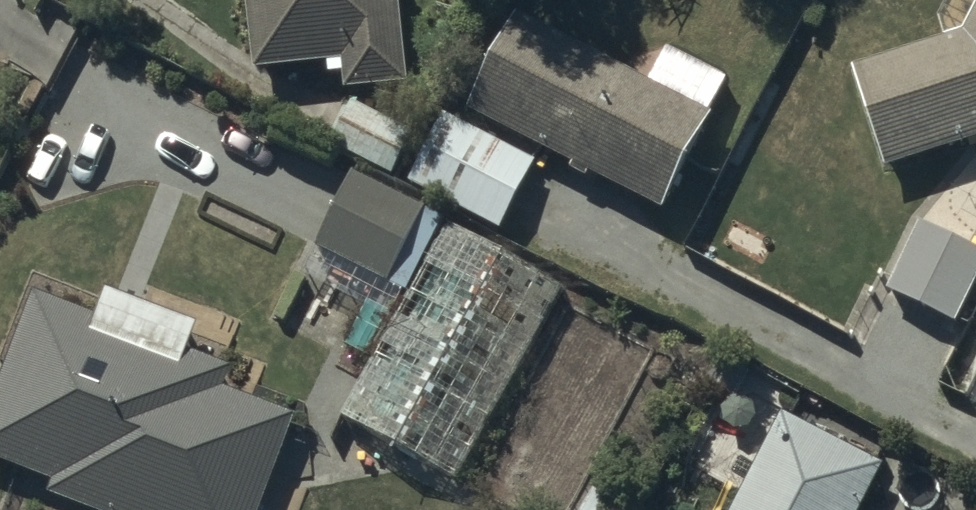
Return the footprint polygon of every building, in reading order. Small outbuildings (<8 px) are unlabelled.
[(260,79),(347,70),(350,100),(411,94),(402,0),(252,0),(260,79)] [(715,122),(522,22),(472,118),(665,217),(715,122)] [(968,42),(862,77),(894,176),(975,149),(975,27),(968,42)] [(416,137),(355,108),(335,149),(395,179),(416,137)] [(538,170),(448,122),(414,187),(504,235),(538,170)] [(444,222),(355,180),(320,253),(409,295),(444,222)] [(923,228),(890,296),(958,329),(975,291),(975,253),(923,228)] [(565,292),(453,230),(344,424),(456,486),(565,292)] [(39,307),(0,412),(0,467),(59,489),(54,505),(68,509),(266,509),(296,430),(298,424),(227,399),(235,378),(193,363),(202,339),(112,306),(103,331),(39,307)] [(738,403),(753,375),(724,360),(709,388),(738,403)] [(784,417),(735,509),(870,509),(890,473),(784,417)] [(599,489),(589,509),(633,509),(634,507),(599,489)]
